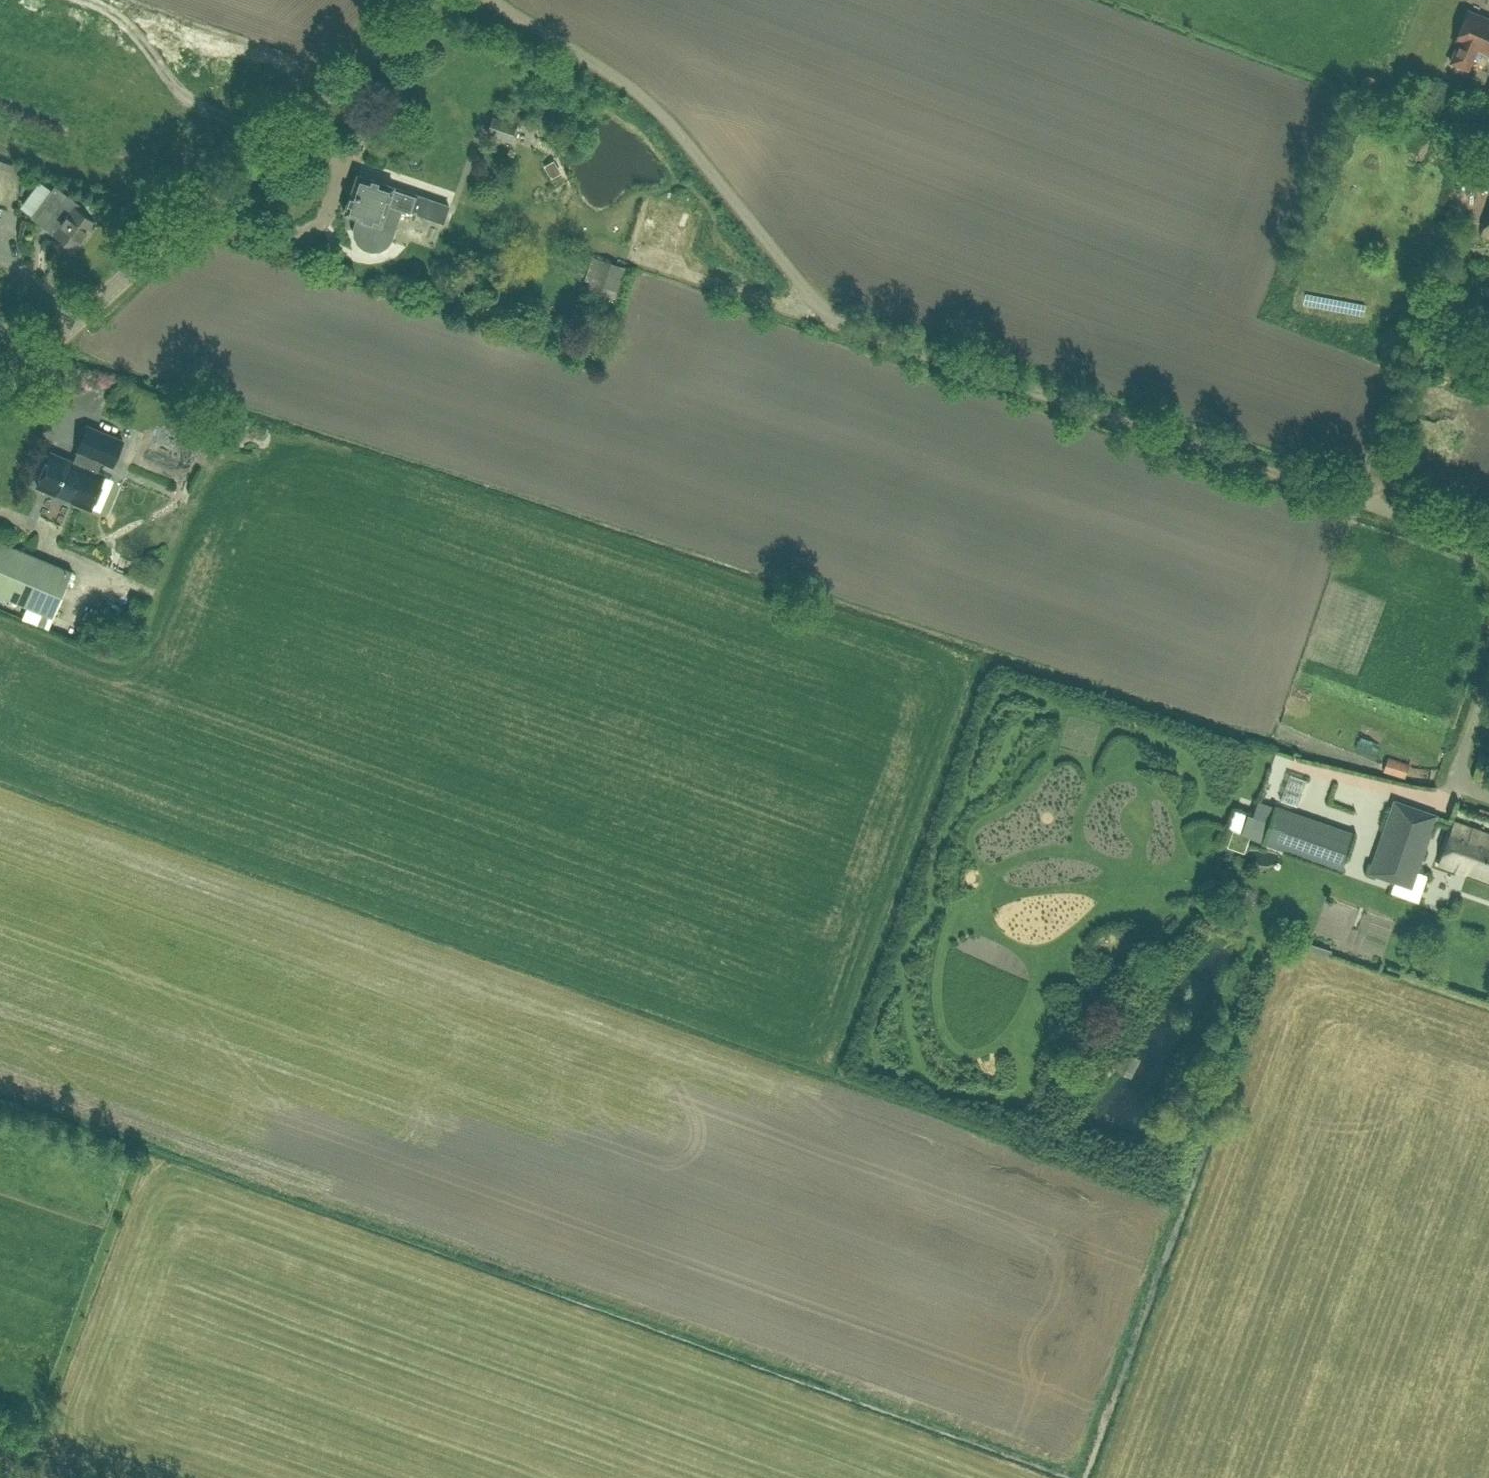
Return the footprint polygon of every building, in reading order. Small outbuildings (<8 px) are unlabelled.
[(1467,10),(1455,39),(1458,41),(1449,61),(1466,69),(1475,48),(1488,54),(1488,19),(1467,10)] [(516,139),(518,130),(493,125),(491,134),(516,139)] [(394,186),(357,174),(351,191),(344,212),(357,217),(353,227),(354,235),(357,242),(363,247),(371,250),(378,249),(386,246),(391,240),(401,208),(411,211),(417,194),(393,186),(394,186)] [(82,206),(54,186),(32,217),(62,239),(61,243),(67,248),(71,246),(74,249),(94,221),(79,210),(82,206)] [(1480,234),(1488,237),(1488,210),(1480,234)] [(630,269),(593,256),(585,279),(589,281),(587,288),(619,299),(630,269)] [(1370,314),(1372,302),(1308,295),(1307,308),(1370,314)] [(122,440),(87,426),(77,450),(83,453),(79,464),(51,452),(37,486),(90,508),(104,475),(94,471),(99,459),(112,465),(122,440)] [(0,541),(0,596),(50,619),(70,573),(0,541)] [(1391,758),(1388,771),(1410,776),(1413,763),(1391,758)] [(1283,797),(1299,803),(1310,775),(1294,769),(1283,797)] [(1435,815),(1394,800),(1370,871),(1410,885),(1435,815)] [(1353,833),(1276,806),(1275,809),(1269,807),(1267,812),(1273,814),(1263,844),(1340,871),(1353,833)] [(1453,822),(1437,864),(1447,868),(1465,875),(1466,872),(1488,881),(1488,835),(1478,831),(1453,822)]
